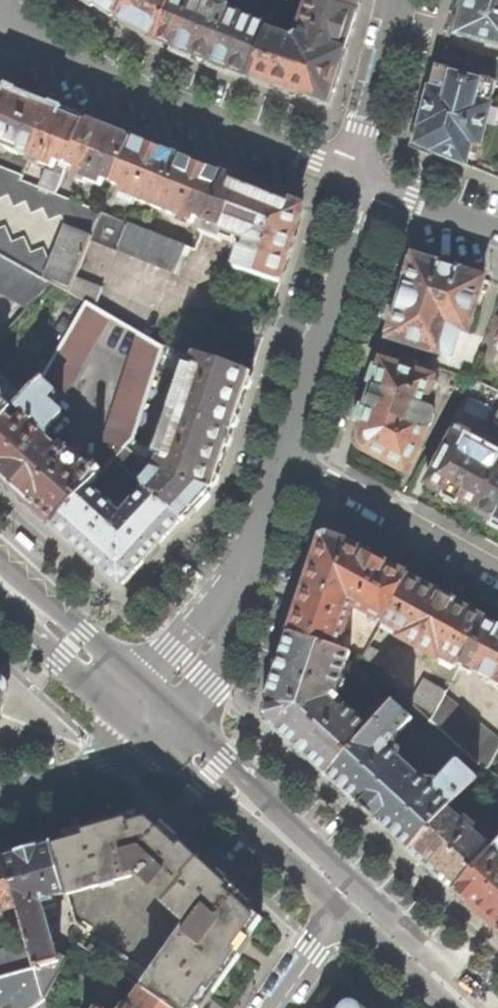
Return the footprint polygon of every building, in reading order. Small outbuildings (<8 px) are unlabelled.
[(116,21),(130,0),(85,0),(116,21)] [(157,43),(175,0),(130,0),(116,21),(135,35),(147,39),(157,43)] [(250,80),(268,34),(269,31),(232,16),(233,13),(232,11),(229,11),(225,7),(219,5),(215,5),(213,9),(197,3),(198,0),(175,0),(157,43),(206,63),(250,80)] [(307,0),(311,2),(358,14),(362,0),(307,0)] [(497,46),(497,0),(462,0),(461,1),(460,6),(459,11),(463,17),(457,36),(497,46)] [(250,80),(329,105),(343,63),(346,55),(345,54),(358,14),(311,2),(299,39),(293,42),(268,34),(250,80)] [(468,166),(473,145),(482,147),(497,83),(497,84),(497,57),(474,51),(468,77),(453,73),(438,68),(420,140),(423,147),(447,157),(468,166)] [(0,84),(0,146),(31,158),(42,128),(26,122),(36,98),(9,88),(0,84)] [(61,108),(36,98),(26,122),(42,128),(31,158),(49,165),(40,187),(57,193),(69,165),(87,119),(61,108)] [(112,129),(87,119),(69,165),(79,169),(77,175),(102,185),(106,177),(116,181),(134,138),(112,129)] [(156,146),(134,138),(116,181),(116,183),(126,188),(124,194),(160,208),(181,156),(156,146)] [(201,164),(181,156),(160,208),(195,222),(198,216),(208,220),(227,174),(201,164)] [(71,292),(77,278),(93,240),(104,212),(57,193),(40,187),(22,179),(24,175),(0,165),(0,197),(9,193),(15,205),(28,201),(33,212),(45,207),(51,218),(63,213),(69,225),(53,264),(44,248),(32,252),(25,237),(13,242),(6,226),(0,229),(0,253),(52,282),(71,292)] [(305,206),(227,174),(208,220),(204,233),(222,239),(225,232),(245,240),(236,267),(283,279),(294,242),(305,206)] [(176,273),(187,246),(104,212),(93,240),(176,273)] [(52,282),(0,253),(0,291),(29,307),(52,282)] [(414,256),(388,337),(439,353),(440,352),(452,356),(461,329),(467,331),(484,278),(454,269),(448,267),(414,256)] [(96,307),(103,288),(77,278),(71,292),(88,302),(96,307)] [(67,338),(43,379),(56,392),(63,396),(111,316),(96,307),(88,302),(75,324),(66,319),(58,331),(67,338)] [(103,441),(123,449),(135,437),(156,372),(164,347),(141,334),(103,441)] [(182,380),(190,353),(165,345),(164,347),(156,372),(182,380)] [(354,443),(406,472),(419,451),(423,439),(419,438),(424,425),(428,426),(431,423),(435,414),(433,409),(420,406),(434,377),(413,370),(416,359),(384,349),(370,392),(354,443)] [(241,407),(253,373),(196,354),(177,411),(233,431),(241,407)] [(49,401),(56,392),(43,379),(17,407),(46,433),(63,414),(49,401)] [(17,407),(0,391),(0,426),(17,407)] [(68,453),(46,433),(17,407),(0,426),(0,476),(18,492),(54,525),(91,486),(99,477),(71,451),(68,453)] [(224,457),(233,431),(177,411),(157,470),(213,489),(224,457)] [(476,510),(497,470),(497,457),(467,441),(470,435),(457,429),(444,451),(442,451),(425,483),(448,495),(476,510)] [(202,501),(213,489),(157,470),(151,469),(148,465),(155,456),(135,437),(123,449),(115,459),(147,489),(183,522),(202,501)] [(476,510),(497,522),(497,470),(476,510)] [(88,556),(123,588),(183,522),(147,489),(131,507),(131,509),(124,516),(91,486),(54,525),(88,556)] [(308,580),(291,632),(338,648),(357,601),(385,616),(408,575),(337,537),(328,535),(322,538),(308,580)] [(448,597),(408,575),(385,616),(382,621),(402,632),(399,637),(438,659),(441,654),(460,664),(461,662),(486,618),(448,597)] [(486,618),(461,662),(497,682),(497,624),(486,618)] [(295,745),(327,775),(371,728),(346,705),(342,709),(330,698),(333,688),(338,689),(351,652),(338,648),(291,632),(263,716),(295,745)] [(369,645),(363,656),(385,668),(391,657),(369,645)] [(424,678),(412,700),(434,712),(444,696),(446,690),(424,678)] [(8,686),(0,679),(0,723),(8,686)] [(487,769),(497,749),(497,741),(444,696),(434,712),(430,718),(487,769)] [(366,811),(410,850),(448,807),(476,776),(458,759),(440,779),(442,782),(438,786),(429,785),(389,748),(388,739),(392,735),(395,737),(413,717),(396,701),(371,728),(327,775),(366,811)] [(433,871),(454,890),(493,848),(448,807),(410,850),(433,871)] [(51,843),(67,893),(69,893),(136,874),(191,925),(145,989),(171,1007),(199,1007),(226,969),(262,918),(213,873),(149,815),(97,830),(51,843)] [(497,930),(497,842),(493,848),(454,890),(486,919),(497,930)] [(27,850),(5,857),(20,907),(30,941),(38,966),(47,995),(68,960),(57,952),(47,917),(42,918),(39,905),(55,900),(54,897),(67,893),(51,843),(27,850)] [(5,916),(5,912),(20,907),(5,857),(0,859),(0,917),(5,916)] [(38,966),(30,941),(0,950),(0,1006),(16,1001),(18,1007),(34,1007),(45,1000),(35,967),(38,966)] [(145,989),(143,988),(129,1007),(171,1007),(145,989)] [(48,1000),(45,1000),(34,1007),(59,1007),(48,1000)]
